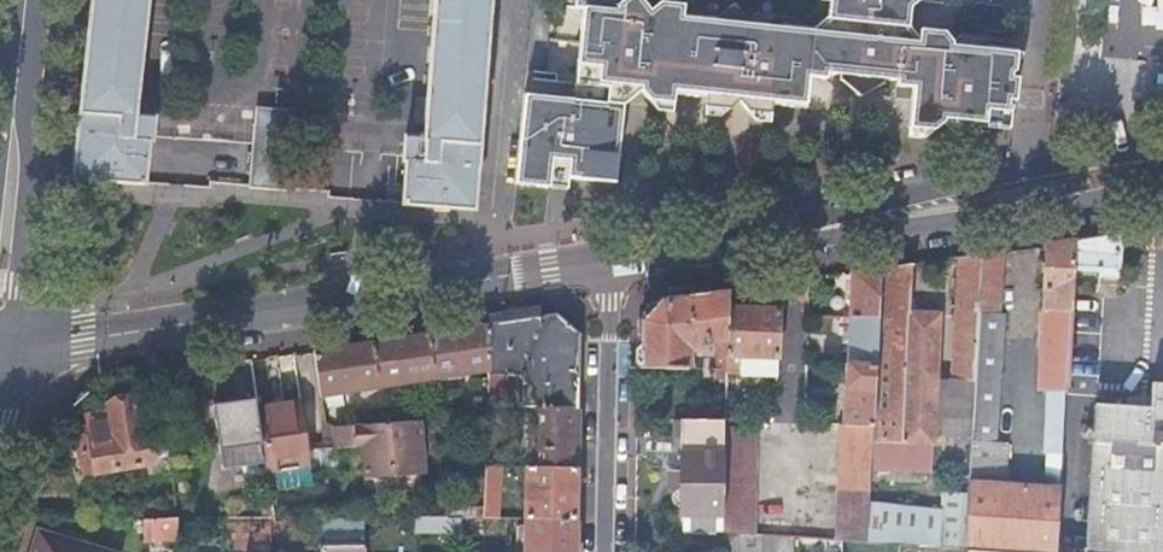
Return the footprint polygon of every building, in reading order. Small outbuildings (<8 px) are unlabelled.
[(74,179),(109,182),(145,185),(149,142),(152,142),(152,137),(153,124),(154,119),(135,116),(140,64),(141,65),(143,50),(142,50),(145,16),(147,16),(148,1),(147,1),(147,0),(93,0),(74,179)] [(435,14),(428,96),(427,96),(426,110),(427,110),(425,138),(406,136),(405,143),(404,156),(404,162),(406,162),(403,205),(438,207),(474,211),(477,167),(478,167),(480,144),(479,144),(485,57),(490,0),(436,0),(435,14)] [(1012,101),(1016,101),(1018,79),(1014,78),(1016,59),(1017,53),(1017,50),(985,46),(986,37),(962,34),(952,42),(943,32),(919,30),(918,39),(913,29),(908,21),(910,9),(920,0),(821,0),(830,1),(828,16),(813,28),(781,24),(782,15),(758,13),(747,21),(733,3),(716,17),(683,14),(684,5),(659,2),(650,10),(642,0),(575,0),(574,7),(583,8),(576,83),(574,99),(525,94),(517,168),(530,169),(528,184),(550,187),(558,187),(568,188),(569,178),(616,182),(624,104),(633,97),(641,91),(649,101),(674,103),(675,93),(707,97),(706,106),(726,108),(730,109),(735,105),(741,101),(748,111),(771,113),(772,104),(787,105),(805,107),(809,71),(841,75),(841,80),(861,97),(883,84),(884,79),(896,80),(896,86),(913,87),(909,128),(934,131),(943,123),(959,138),(975,126),(982,127),(989,128),(1009,130),(1012,101)] [(673,112),(674,103),(649,101),(657,110),(673,112)] [(255,126),(255,131),(254,144),(250,187),(291,190),(294,148),(295,135),(296,129),(294,129),(296,109),(258,106),(256,126),(255,126)] [(720,117),(730,109),(726,108),(706,106),(705,116),(720,117)] [(771,123),(771,113),(748,111),(756,121),(771,123)] [(153,124),(152,137),(254,144),(255,131),(153,124)] [(924,139),(934,131),(909,128),(908,138),(924,139)] [(294,148),(404,156),(405,143),(295,135),(294,148)] [(517,168),(516,183),(528,184),(530,169),(517,168)] [(1120,236),(1076,242),(1074,269),(1099,271),(1098,285),(1116,286),(1118,261),(1120,236)] [(1076,242),(1046,246),(1044,269),(1043,291),(1045,291),(1044,309),(1042,309),(1037,391),(1044,391),(1066,392),(1074,269),(1076,242)] [(965,550),(978,313),(980,269),(981,255),(958,258),(940,548),(964,550),(965,550)] [(911,265),(880,269),(878,321),(878,323),(907,325),(908,314),(909,314),(911,265)] [(880,269),(852,273),(851,296),(850,319),(878,321),(880,269)] [(716,370),(726,370),(726,357),(728,309),(728,290),(694,295),(659,300),(639,322),(638,370),(688,370),(688,351),(702,345),(717,344),(716,370)] [(488,315),(489,324),(529,318),(527,309),(488,315)] [(739,378),(777,379),(780,311),(754,310),(728,309),(726,357),(726,370),(726,372),(739,372),(739,378)] [(1060,490),(1013,486),(1013,481),(1003,480),(1005,443),(976,441),(983,313),(978,313),(965,550),(997,551),(1056,551),(1060,490)] [(529,318),(489,324),(488,372),(488,374),(523,376),(523,407),(529,407),(578,408),(579,335),(557,314),(529,318)] [(907,325),(903,440),(902,468),(928,469),(930,441),(934,441),(940,315),(909,314),(908,314),(907,325)] [(850,319),(848,365),(877,366),(878,323),(878,321),(850,319)] [(877,366),(874,429),(874,439),(903,440),(907,325),(878,323),(877,366)] [(489,324),(314,351),(321,399),(488,372),(489,324)] [(877,366),(848,365),(847,396),(845,427),(874,429),(877,366)] [(1074,551),(1161,551),(1162,519),(1162,385),(1152,384),(1150,419),(1100,416),(1091,538),(1075,537),(1074,551)] [(1066,392),(1044,391),(1041,451),(1062,453),(1066,392)] [(724,421),(737,421),(737,393),(725,392),(724,421)] [(257,408),(255,398),(234,402),(213,407),(224,470),(267,464),(257,408)] [(78,430),(85,474),(153,464),(149,436),(139,438),(134,401),(121,403),(108,405),(110,413),(87,417),(89,429),(78,430)] [(267,464),(268,474),(310,468),(307,451),(300,402),(257,408),(267,464)] [(403,422),(419,421),(427,420),(426,405),(402,406),(403,422)] [(577,438),(578,408),(529,407),(528,467),(576,467),(577,438)] [(359,447),(362,471),(423,466),(419,421),(403,422),(332,428),(334,449),(337,449),(359,447)] [(845,427),(840,427),(841,484),(837,541),(841,542),(870,543),(874,439),(874,429),(845,427)] [(757,429),(724,429),(724,439),(723,517),(723,534),(740,535),(755,536),(757,429)] [(723,517),(724,439),(681,439),(681,464),(681,490),(680,490),(679,490),(678,491),(677,491),(676,492),(675,493),(674,494),(673,495),(673,496),(672,497),(672,498),(672,499),(672,501),(673,502),(673,503),(674,504),(675,505),(676,506),(677,506),(678,507),(679,507),(680,508),(681,508),(681,517),(723,517)] [(334,449),(307,451),(310,468),(338,466),(337,449),(334,449)] [(500,466),(484,466),(483,492),(482,517),(498,518),(500,466)] [(576,493),(576,467),(528,467),(525,467),(525,518),(527,518),(575,519),(576,493)] [(310,468),(268,474),(272,491),(311,486),(310,468)] [(179,539),(178,520),(178,518),(143,520),(143,541),(179,539)] [(462,518),(446,518),(446,529),(462,528),(462,518)] [(575,519),(527,518),(526,551),(575,551),(575,519)] [(364,519),(333,519),(319,519),(320,551),(365,551),(364,519)] [(67,540),(37,532),(31,551),(68,551),(67,540)] [(764,536),(755,536),(740,535),(723,534),(723,551),(794,551),(793,538),(764,536)] [(67,540),(68,551),(107,551),(67,540)] [(837,541),(830,541),(829,551),(842,551),(841,542),(837,541)]
